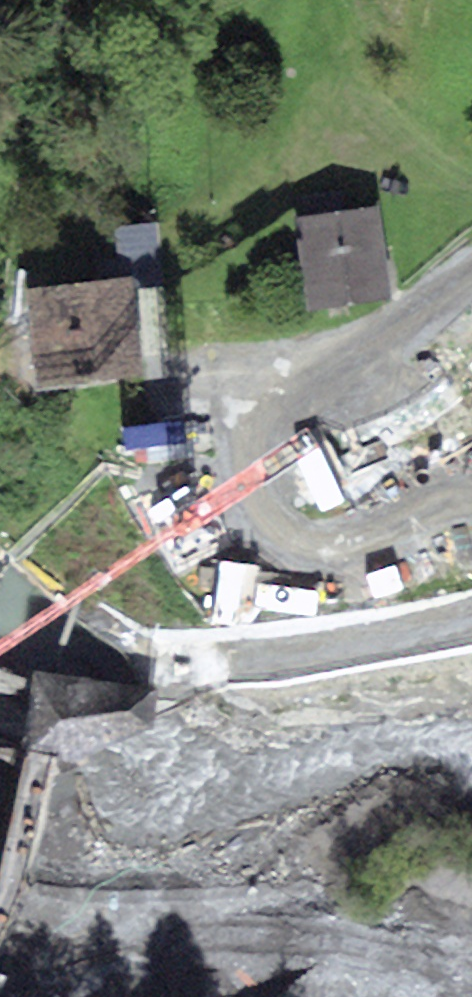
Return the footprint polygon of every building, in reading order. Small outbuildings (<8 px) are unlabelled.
[(382,205),(296,215),(307,307),(392,297),(382,205)] [(117,228),(122,278),(132,277),(134,291),(166,288),(158,223),(117,228)] [(122,278),(27,289),(38,387),(143,375),(134,291),(132,277),(122,278)] [(333,446),(283,448),(288,540),(338,538),(333,446)] [(206,490),(164,486),(162,502),(142,500),(140,529),(160,530),(158,551),(200,555),(206,490)] [(277,567),(218,562),(211,640),(292,646),(297,587),(275,585),(277,567)] [(376,576),(321,575),(321,634),(376,634),(376,576)] [(158,686),(35,668),(22,752),(26,752),(51,758),(47,775),(88,760),(86,754),(153,728),(154,718),(158,686)]
